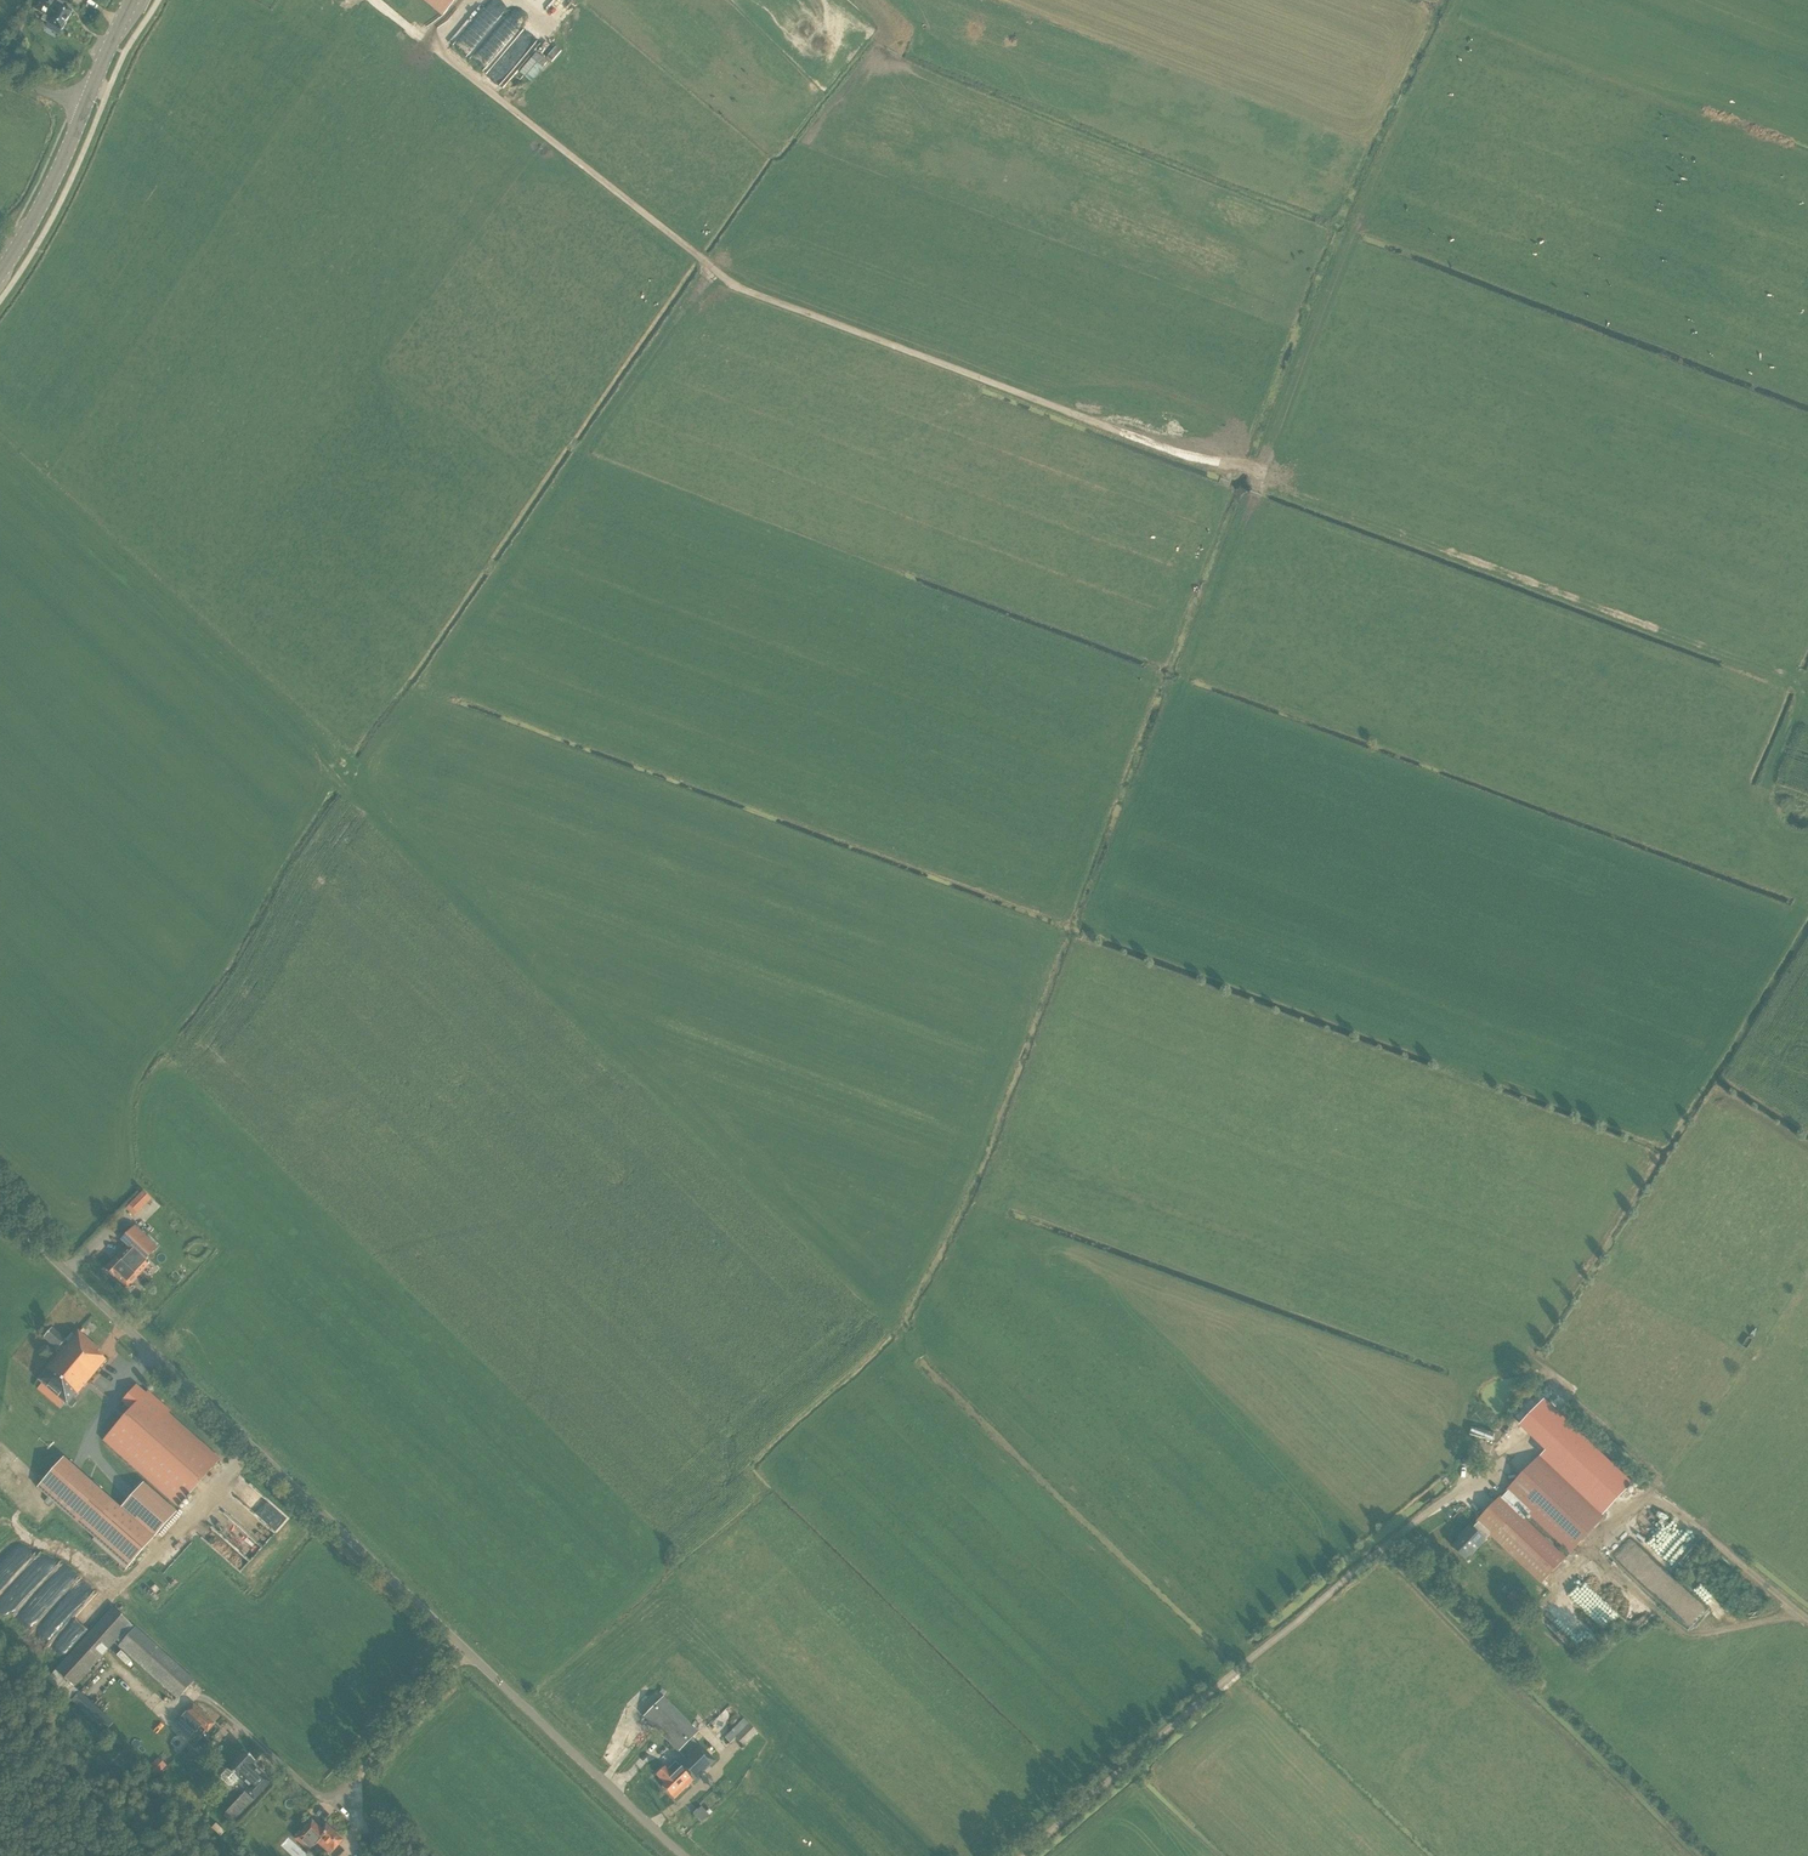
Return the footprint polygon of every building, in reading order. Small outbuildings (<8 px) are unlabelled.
[(57,0),(51,0),(48,5),(40,0),(39,0),(34,9),(47,16),(50,18),(47,23),(62,31),(73,12),(59,4),(60,2),(57,0)] [(444,16),(457,0),(425,0),(444,16)] [(1455,122),(1458,108),(1447,105),(1443,120),(1455,122)] [(127,1208),(135,1216),(151,1200),(143,1192),(127,1208)] [(144,1263),(158,1248),(135,1226),(121,1241),(127,1246),(106,1269),(114,1277),(115,1276),(127,1288),(140,1274),(134,1269),(142,1261),(144,1263)] [(59,1354),(38,1379),(67,1405),(77,1393),(78,1394),(106,1360),(98,1352),(100,1350),(96,1346),(102,1340),(92,1332),(86,1338),(82,1334),(85,1331),(82,1327),(79,1331),(78,1331),(68,1343),(59,1354)] [(56,1351),(59,1354),(68,1343),(66,1341),(66,1340),(52,1328),(44,1338),(58,1350),(56,1351)] [(169,1413),(171,1411),(148,1391),(146,1393),(137,1385),(122,1402),(131,1410),(103,1441),(178,1507),(220,1459),(169,1413)] [(1542,1456),(1604,1515),(1633,1485),(1544,1401),(1525,1421),(1552,1446),(1542,1456)] [(1508,1449),(1515,1432),(1506,1428),(1500,1446),(1508,1449)] [(1542,1583),(1566,1559),(1524,1519),(1530,1514),(1571,1553),(1604,1518),(1540,1457),(1506,1492),(1507,1493),(1502,1498),(1501,1497),(1477,1522),(1478,1523),(1473,1529),(1470,1526),(1458,1538),(1460,1540),(1453,1547),(1467,1561),(1486,1541),(1485,1541),(1491,1535),(1542,1583)] [(64,1458),(38,1488),(41,1491),(38,1494),(43,1498),(46,1495),(95,1538),(93,1540),(127,1569),(154,1538),(121,1509),(64,1458)] [(263,1523),(276,1509),(240,1476),(210,1509),(226,1524),(220,1530),(227,1537),(224,1540),(240,1555),(254,1540),(252,1538),(264,1524),(263,1523)] [(177,1512),(144,1483),(121,1509),(154,1538),(177,1512)] [(1632,1549),(1637,1554),(1669,1524),(1657,1512),(1619,1548),(1625,1555),(1632,1549)] [(226,1566),(235,1557),(220,1540),(210,1549),(226,1566)] [(1636,1587),(1666,1556),(1659,1550),(1665,1544),(1663,1542),(1627,1578),(1636,1587)] [(1603,1570),(1612,1578),(1627,1562),(1617,1553),(1603,1570)] [(1429,1576),(1443,1590),(1452,1581),(1438,1567),(1429,1576)] [(1508,1597),(1516,1605),(1522,1598),(1514,1590),(1508,1597)] [(178,1699),(195,1681),(113,1608),(56,1670),(74,1687),(118,1638),(122,1642),(119,1646),(178,1699)] [(1645,1621),(1644,1613),(1636,1614),(1636,1622),(1645,1621)] [(70,1702),(80,1692),(74,1687),(56,1670),(47,1681),(70,1702)] [(80,1692),(70,1702),(105,1733),(114,1723),(80,1692)] [(674,1799),(690,1784),(695,1790),(721,1764),(706,1749),(699,1742),(697,1744),(692,1739),(698,1732),(664,1697),(644,1717),(678,1752),(679,1752),(684,1757),(674,1767),(672,1766),(668,1770),(665,1767),(657,1775),(665,1784),(662,1787),(674,1799)] [(217,1725),(194,1704),(184,1714),(185,1715),(176,1725),(183,1731),(188,1725),(196,1732),(201,1726),(209,1733),(217,1725)] [(758,1732),(745,1718),(725,1738),(731,1743),(736,1738),(744,1746),(758,1732)] [(244,1751),(227,1769),(228,1770),(222,1776),(222,1779),(229,1785),(233,1785),(238,1779),(239,1780),(242,1777),(251,1786),(225,1814),(234,1822),(271,1783),(253,1765),(256,1762),(244,1751)] [(164,1768),(157,1761),(149,1769),(156,1776),(164,1768)] [(702,1821),(708,1814),(702,1807),(695,1814),(702,1821)] [(323,1828),(315,1821),(297,1840),(311,1854),(320,1844),(327,1851),(325,1853),(328,1855),(329,1855),(330,1854),(331,1854),(343,1840),(326,1825),(323,1828)] [(692,1836),(706,1851),(711,1846),(697,1831),(692,1836)]
